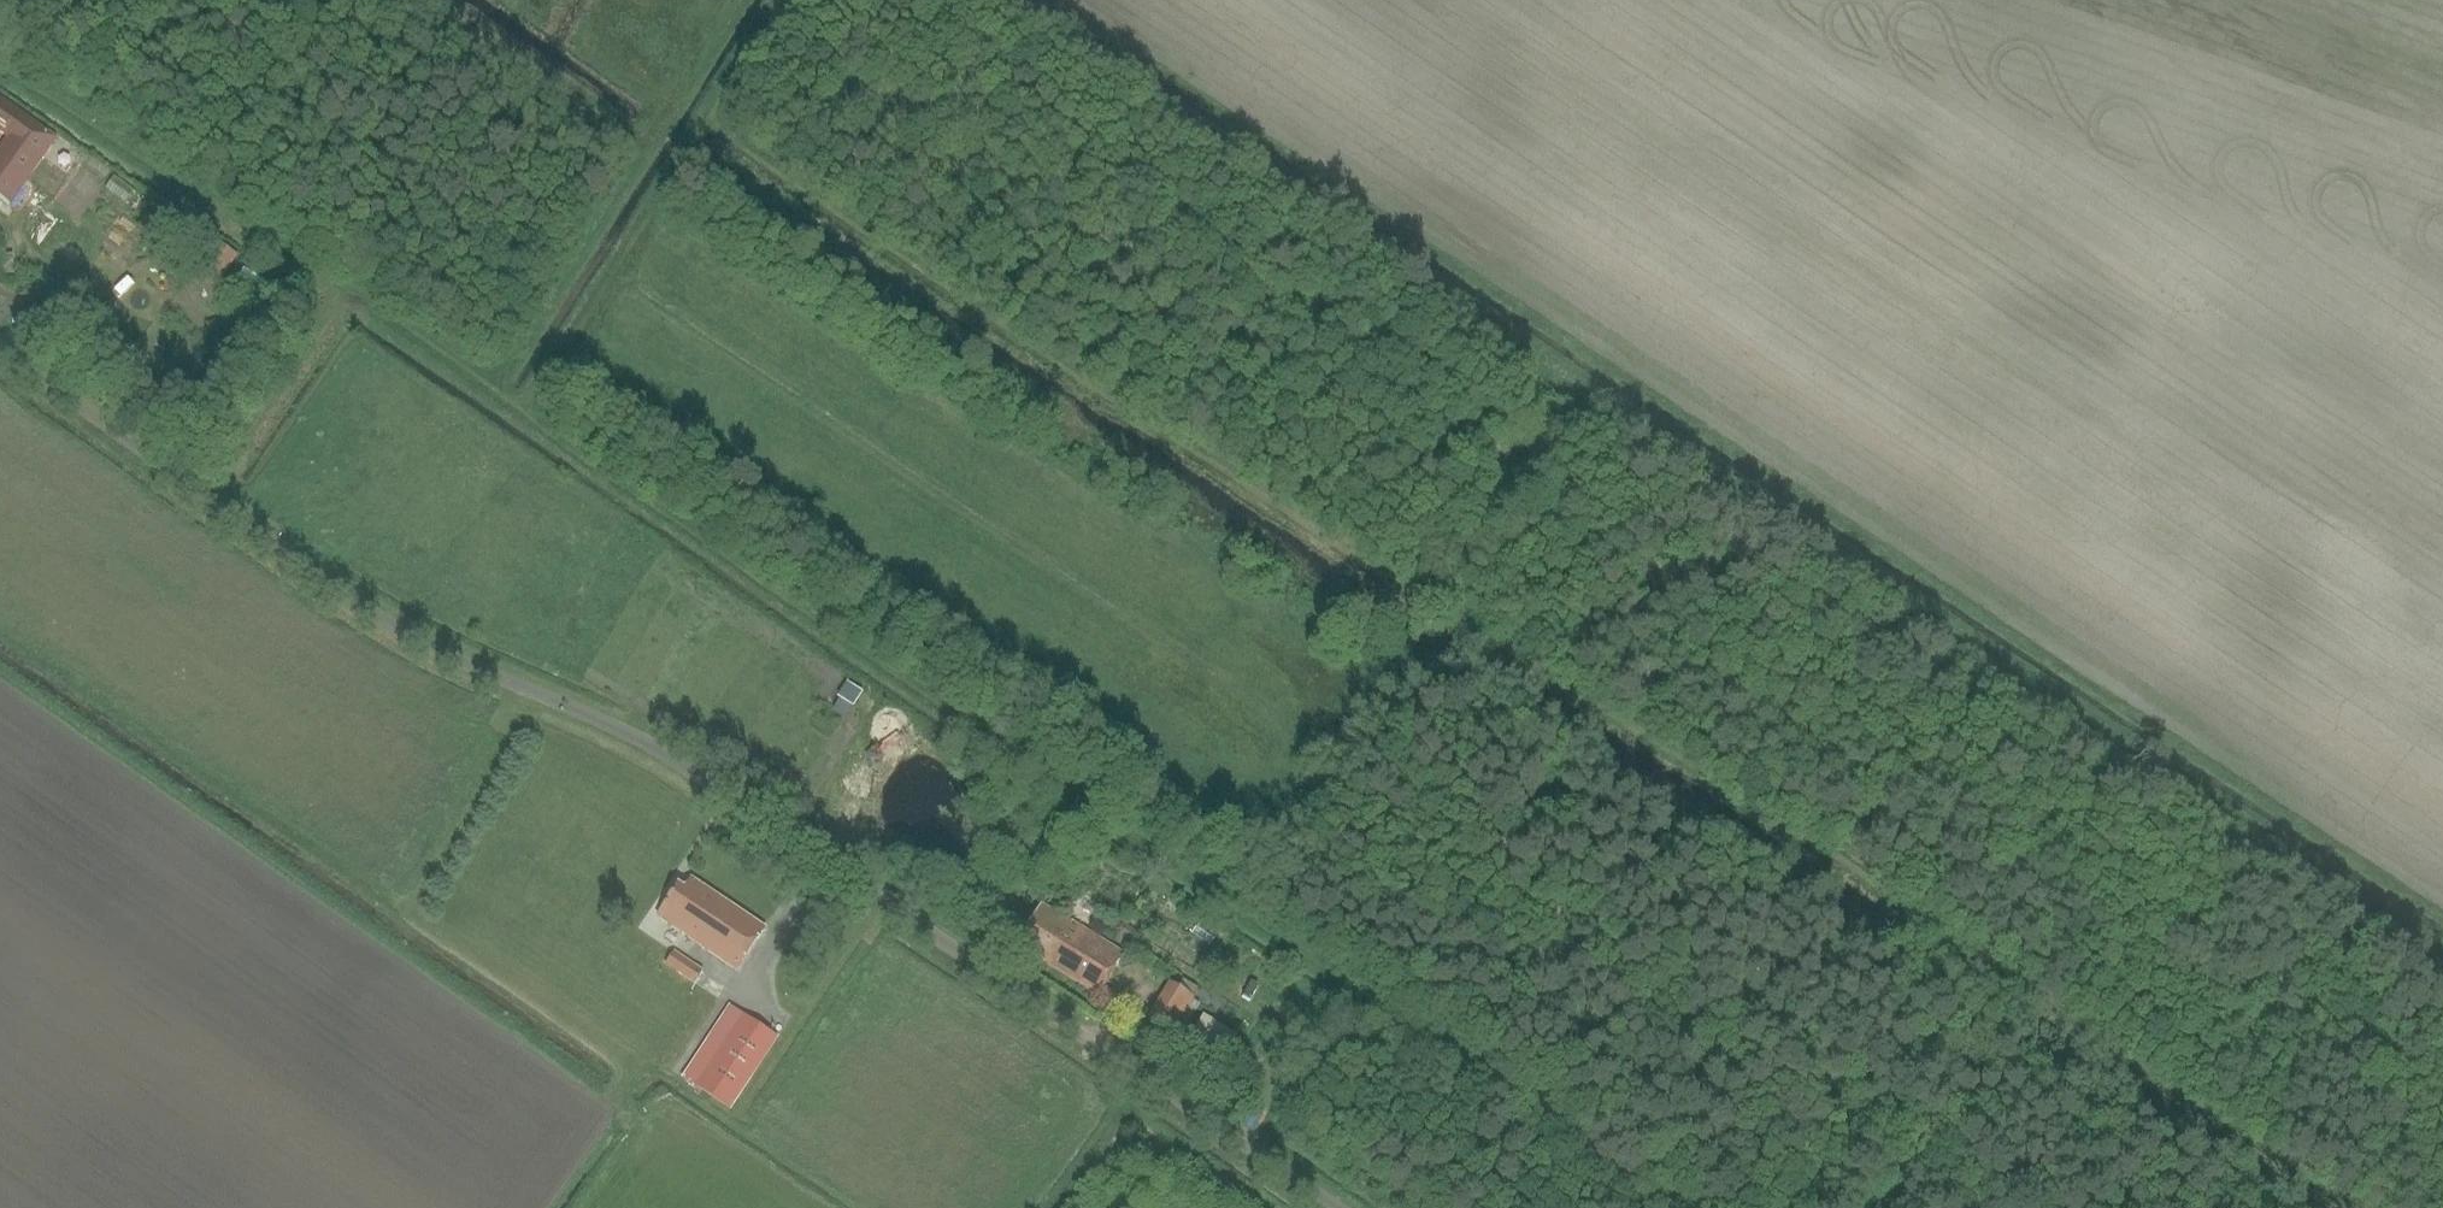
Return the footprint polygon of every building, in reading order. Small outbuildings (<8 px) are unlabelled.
[(0,148),(0,201),(9,207),(56,138),(0,99),(0,132),(7,137),(0,148)] [(852,718),(869,689),(854,680),(836,709),(852,718)] [(737,970),(765,928),(691,878),(684,889),(678,885),(658,915),(703,946),(702,947),(737,970)] [(1099,996),(1125,955),(1072,922),(1072,923),(1042,905),(1023,936),(1029,940),(1025,948),(1039,957),(1038,959),(1099,996)] [(718,1000),(727,987),(689,962),(681,975),(718,1000)] [(1170,983),(1146,1020),(1171,1036),(1195,998),(1170,983)] [(706,1044),(683,1078),(731,1109),(778,1037),(743,1014),(718,1052),(706,1044)]
